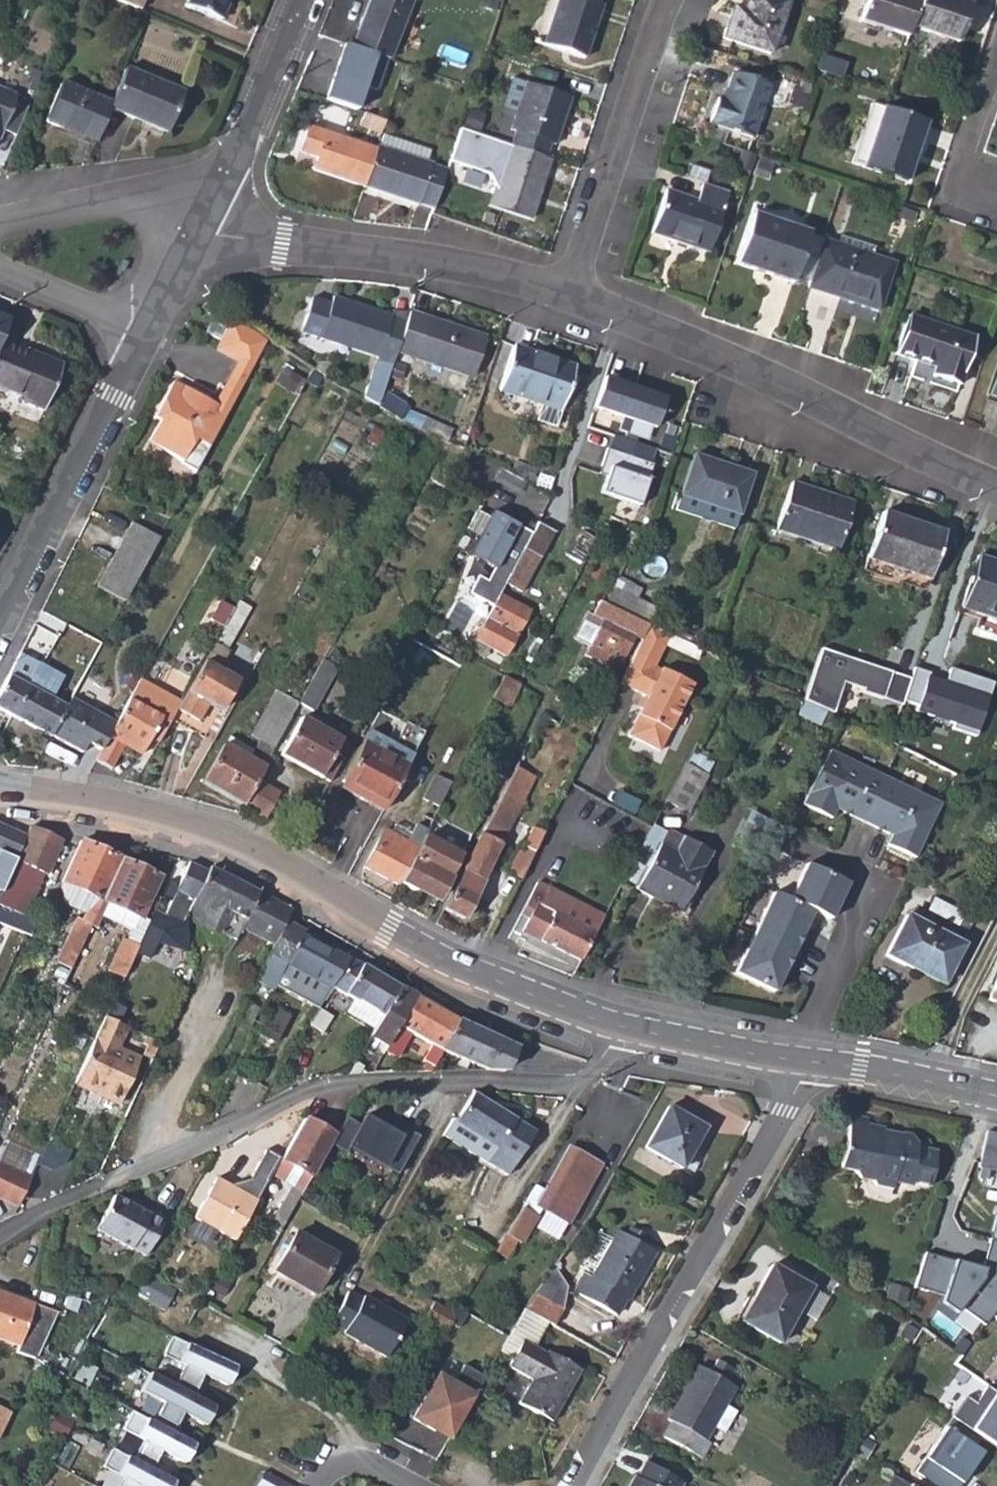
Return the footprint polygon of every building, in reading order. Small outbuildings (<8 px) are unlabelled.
[(219,19),(227,0),(187,0),(185,5),(219,19)] [(352,44),(377,53),(389,57),(412,0),(370,0),(352,44)] [(584,57),(601,4),(588,0),(557,0),(544,44),(584,57)] [(770,54),(787,2),(781,0),(746,0),(743,11),(733,7),(722,39),(770,54)] [(906,37),(910,28),(919,0),(867,0),(860,21),(906,37)] [(954,0),(919,0),(910,28),(958,44),(971,6),(954,0)] [(347,42),(326,98),(356,109),(377,53),(352,44),(347,42)] [(182,92),(126,69),(111,105),(109,108),(166,131),(182,92)] [(710,123),(752,137),(769,85),(734,73),(724,101),(718,98),(710,123)] [(516,132),(511,145),(544,157),(550,143),(554,144),(570,98),(526,83),(510,130),(516,132)] [(45,120),(96,142),(109,108),(111,105),(60,84),(45,120)] [(16,137),(31,102),(0,89),(0,132),(0,131),(16,137)] [(851,163),(900,179),(909,152),(914,154),(924,122),(871,105),(851,163)] [(364,112),(360,124),(382,131),(386,119),(364,112)] [(314,168),(363,185),(375,149),(309,126),(301,150),(318,157),(314,168)] [(473,133),(460,128),(455,142),(468,147),(473,133)] [(379,150),(425,165),(430,152),(384,136),(379,150)] [(529,219),(550,159),(544,157),(511,145),(509,145),(489,205),(529,219)] [(419,202),(433,207),(445,172),(425,165),(379,150),(375,149),(363,185),(419,203),(419,202)] [(900,179),(905,181),(914,154),(909,152),(900,179)] [(652,234),(708,252),(727,194),(703,185),(698,201),(666,191),(652,234)] [(736,265),(793,283),(809,233),(753,214),(736,265)] [(875,247),(840,236),(837,244),(835,252),(870,264),(873,255),(875,247)] [(837,244),(823,239),(807,288),(878,311),(894,263),(873,255),(870,264),(835,252),(837,244)] [(330,304),(311,297),(300,331),(376,357),(374,363),(390,368),(395,351),(405,323),(391,319),(391,317),(390,317),(333,297),(330,304)] [(410,309),(392,311),(390,317),(391,317),(391,319),(405,323),(410,309)] [(486,335),(410,309),(405,323),(395,351),(471,378),(486,335)] [(932,377),(960,385),(976,337),(909,315),(897,353),(935,367),(932,377)] [(219,340),(228,324),(212,316),(204,333),(219,340)] [(228,324),(219,340),(214,349),(237,361),(213,405),(206,401),(208,396),(193,388),(190,392),(171,382),(156,409),(162,413),(157,422),(147,440),(181,460),(179,464),(195,473),(269,340),(252,330),(230,320),(228,324)] [(0,345),(0,389),(21,398),(20,402),(42,412),(61,365),(39,356),(37,360),(0,345)] [(513,347),(499,389),(539,404),(534,420),(552,426),(573,368),(513,347)] [(390,368),(374,363),(368,383),(383,388),(390,368)] [(996,398),(996,363),(987,395),(996,398)] [(274,383),(295,395),(304,380),(283,368),(274,383)] [(634,389),(603,379),(593,409),(623,419),(634,389)] [(383,388),(368,383),(361,401),(376,410),(383,388)] [(664,399),(634,389),(623,419),(654,429),(664,399)] [(403,408),(396,421),(407,427),(443,442),(445,443),(451,430),(403,408)] [(162,413),(156,409),(151,419),(157,422),(162,413)] [(181,460),(147,440),(179,464),(181,460)] [(652,465),(606,449),(600,466),(608,469),(605,477),(599,494),(638,507),(652,465)] [(675,510),(733,529),(751,475),(693,456),(675,510)] [(514,461),(510,473),(531,485),(536,471),(514,461)] [(195,473),(179,464),(193,477),(195,473)] [(608,469),(600,466),(597,474),(605,477),(608,469)] [(539,475),(535,487),(548,494),(553,480),(539,475)] [(789,487),(830,500),(832,495),(791,482),(789,487)] [(854,502),(832,495),(830,500),(789,487),(776,529),(838,550),(854,502)] [(881,512),(865,559),(928,579),(942,532),(881,512)] [(505,583),(531,534),(491,514),(469,555),(493,568),(486,583),(476,578),(467,595),(492,608),(499,594),(505,583)] [(96,586),(124,602),(159,539),(131,523),(96,586)] [(553,532),(537,523),(531,534),(505,583),(521,592),(553,532)] [(618,542),(630,549),(639,531),(627,526),(618,542)] [(996,636),(996,563),(977,556),(960,607),(984,616),(979,630),(996,636)] [(862,571),(923,592),(928,579),(865,559),(862,571)] [(603,604),(625,614),(633,598),(612,587),(603,604)] [(530,611),(499,594),(492,608),(475,641),(489,649),(506,657),(530,611)] [(656,609),(633,598),(625,614),(648,626),(656,609)] [(229,616),(241,622),(249,609),(237,601),(233,610),(229,616)] [(634,638),(641,641),(648,626),(625,614),(603,604),(598,602),(591,616),(600,621),(588,645),(583,654),(614,670),(618,662),(622,664),(634,638)] [(211,620),(223,628),(229,616),(233,610),(220,603),(211,620)] [(225,649),(241,622),(229,616),(223,628),(181,701),(177,709),(197,720),(206,702),(219,710),(236,681),(216,669),(227,651),(225,649)] [(579,640),(588,645),(600,621),(591,616),(579,640)] [(669,635),(648,626),(641,641),(619,683),(647,696),(627,736),(658,752),(690,683),(661,669),(660,671),(654,668),(669,635)] [(469,652),(484,660),(489,649),(475,641),(469,652)] [(891,671),(820,647),(803,700),(832,713),(843,679),(864,686),(862,691),(882,697),(891,671)] [(336,668),(322,661),(300,702),(314,710),(336,668)] [(50,737),(50,736),(67,707),(51,697),(62,676),(39,663),(27,685),(18,680),(25,668),(15,663),(0,693),(0,710),(50,737)] [(910,677),(891,671),(882,697),(901,704),(910,677)] [(507,706),(518,685),(504,677),(492,698),(507,706)] [(140,754),(150,736),(173,696),(140,678),(115,723),(108,736),(100,751),(96,758),(108,765),(120,744),(140,754)] [(260,740),(253,751),(267,759),(284,730),(298,703),(276,691),(252,736),(260,740)] [(150,736),(159,742),(177,709),(181,701),(173,696),(150,736)] [(115,723),(71,699),(67,707),(50,736),(82,754),(87,744),(100,751),(108,736),(115,723)] [(280,755),(329,782),(339,763),(350,744),(301,717),(280,755)] [(338,788),(382,813),(412,757),(368,733),(338,788)] [(223,745),(263,767),(267,759),(253,751),(228,736),(223,745)] [(263,767),(223,745),(202,783),(242,805),(255,781),(263,767)] [(940,804),(829,751),(829,750),(809,789),(801,804),(802,804),(831,818),(836,808),(891,835),(886,845),(915,858),(916,859),(942,804),(940,804)] [(665,802),(686,813),(706,775),(685,764),(665,802)] [(503,790),(524,801),(536,777),(515,765),(503,790)] [(422,799),(438,808),(450,783),(433,775),(422,799)] [(242,805),(261,816),(275,792),(255,781),(242,805)] [(462,921),(524,801),(503,790),(442,910),(462,921)] [(416,889),(437,900),(468,838),(431,820),(426,831),(415,853),(399,884),(414,892),(416,889)] [(27,825),(23,834),(0,883),(0,927),(24,939),(33,920),(19,914),(39,871),(44,873),(58,843),(27,825)] [(390,834),(408,842),(412,834),(395,825),(390,834)] [(364,867),(398,885),(399,884),(415,853),(426,831),(416,826),(412,834),(408,842),(390,834),(383,831),(364,867)] [(23,834),(0,827),(0,883),(23,834)] [(506,873),(519,880),(543,833),(531,827),(522,847),(519,846),(506,873)] [(684,841),(667,831),(659,845),(676,856),(684,841)] [(635,889),(652,899),(655,893),(682,908),(710,855),(684,841),(676,856),(659,845),(645,871),(636,887),(635,889)] [(95,899),(93,904),(97,906),(106,887),(118,861),(78,843),(58,883),(95,899)] [(157,878),(118,861),(106,887),(97,906),(104,909),(105,905),(138,920),(157,878)] [(645,871),(631,863),(623,880),(636,887),(645,871)] [(230,914),(274,938),(283,921),(289,910),(206,867),(204,871),(186,864),(173,891),(184,896),(180,906),(187,911),(185,917),(219,934),(230,914)] [(829,919),(847,883),(806,864),(788,900),(773,892),(734,974),(773,992),(785,967),(789,968),(804,938),(800,936),(812,911),(829,919)] [(522,932),(558,951),(573,922),(564,917),(569,909),(573,902),(548,888),(545,893),(535,888),(521,914),(529,919),(522,932)] [(180,926),(184,918),(185,917),(187,911),(180,906),(184,896),(173,891),(161,918),(180,926)] [(652,899),(679,914),(682,908),(655,893),(652,899)] [(54,964),(67,970),(97,906),(93,904),(90,903),(80,922),(75,921),(54,964)] [(911,918),(954,940),(959,930),(916,908),(911,918)] [(569,909),(564,917),(573,922),(578,914),(569,909)] [(599,925),(578,914),(573,922),(594,933),(599,925)] [(886,956),(906,966),(908,960),(943,979),(962,944),(954,940),(911,918),(905,916),(886,956)] [(260,978),(272,984),(283,964),(298,936),(301,932),(283,921),(274,938),(251,980),(257,983),(260,978)] [(558,951),(579,962),(594,933),(573,922),(558,951)] [(156,932),(144,926),(134,946),(131,953),(145,959),(156,932)] [(297,1020),(304,1024),(327,988),(343,963),(298,936),(283,964),(289,968),(318,985),(297,1020)] [(105,969),(120,977),(131,953),(134,946),(120,940),(105,969)] [(398,988),(345,959),(343,963),(327,988),(351,1002),(379,1019),(380,1021),(398,988)] [(906,966),(941,984),(943,979),(908,960),(906,966)] [(267,993),(275,996),(289,968),(283,964),(272,984),(267,993)] [(372,1050),(379,1054),(381,1051),(415,997),(398,988),(380,1021),(379,1019),(371,1033),(347,1076),(357,1075),(372,1050)] [(996,1006),(996,996),(990,993),(987,1002),(996,1006)] [(426,1067),(423,1072),(430,1072),(441,1050),(457,1019),(415,997),(381,1051),(394,1059),(408,1035),(429,1045),(419,1064),(426,1067)] [(379,1019),(351,1002),(343,1016),(371,1033),(379,1019)] [(280,1039),(291,1012),(273,1004),(261,1031),(280,1039)] [(72,1086),(115,1103),(134,1058),(110,1048),(120,1025),(101,1017),(88,1044),(72,1086)] [(441,1050),(480,1070),(499,1071),(513,1046),(457,1019),(441,1050)] [(144,1043),(142,1049),(151,1053),(157,1040),(141,1034),(138,1040),(144,1043)] [(468,1094),(449,1122),(491,1147),(482,1162),(501,1175),(529,1131),(468,1094)] [(670,1103),(646,1144),(681,1165),(706,1125),(670,1103)] [(345,1116),(335,1132),(329,1144),(347,1153),(348,1149),(398,1175),(420,1136),(399,1126),(396,1131),(365,1114),(360,1123),(345,1116)] [(847,1120),(836,1167),(851,1170),(855,1178),(865,1180),(868,1187),(887,1191),(888,1186),(905,1190),(906,1185),(922,1188),(930,1154),(911,1149),(912,1144),(906,1136),(897,1134),(896,1138),(878,1134),(880,1129),(864,1125),(865,1118),(855,1115),(847,1120)] [(335,1132),(306,1116),(283,1156),(313,1173),(329,1144),(335,1132)] [(996,1173),(996,1137),(984,1135),(976,1169),(996,1173)] [(538,1189),(529,1185),(489,1252),(495,1256),(508,1235),(511,1236),(530,1206),(547,1216),(582,1159),(563,1148),(538,1189)] [(235,1238),(283,1156),(269,1149),(252,1177),(232,1183),(217,1176),(194,1216),(235,1238)] [(596,1166),(582,1159),(547,1216),(561,1224),(596,1166)] [(15,1202),(29,1174),(0,1161),(0,1195),(15,1202)] [(119,1199),(140,1210),(143,1205),(122,1193),(119,1199)] [(162,1215),(143,1205),(140,1210),(119,1199),(111,1194),(91,1231),(125,1250),(126,1248),(139,1255),(162,1215)] [(193,1218),(187,1231),(206,1240),(212,1227),(193,1218)] [(621,1241),(639,1252),(644,1241),(626,1232),(621,1241)] [(294,1235),(274,1273),(312,1295),(333,1257),(294,1235)] [(649,1257),(639,1252),(621,1241),(614,1238),(589,1280),(581,1276),(570,1296),(574,1298),(605,1315),(610,1318),(620,1301),(623,1303),(649,1257)] [(910,1289),(950,1317),(957,1312),(980,1329),(996,1309),(996,1246),(984,1242),(976,1270),(921,1256),(910,1289)] [(749,1301),(736,1322),(778,1347),(811,1292),(774,1271),(755,1301),(749,1301)] [(146,1273),(138,1295),(169,1307),(177,1285),(146,1273)] [(553,1290),(538,1281),(518,1310),(537,1321),(544,1309),(543,1308),(553,1290)] [(32,1361),(52,1314),(0,1294),(0,1341),(14,1346),(11,1353),(32,1361)] [(570,1306),(600,1323),(605,1315),(574,1298),(570,1306)] [(349,1337),(347,1339),(391,1365),(413,1328),(369,1303),(366,1306),(353,1299),(336,1328),(349,1337)] [(421,1318),(443,1331),(446,1326),(451,1315),(429,1303),(421,1318)] [(575,1372),(542,1354),(540,1357),(527,1350),(541,1324),(537,1321),(518,1310),(494,1351),(493,1353),(507,1361),(503,1369),(525,1382),(513,1406),(546,1424),(575,1372)] [(233,1366),(168,1336),(160,1355),(181,1364),(175,1377),(195,1386),(201,1373),(224,1384),(233,1366)] [(671,1422),(662,1439),(699,1461),(709,1443),(703,1439),(711,1426),(723,1432),(734,1411),(723,1405),(739,1376),(717,1362),(709,1375),(697,1369),(667,1420),(671,1422)] [(461,1410),(479,1378),(457,1366),(446,1385),(431,1376),(406,1420),(428,1432),(433,1424),(448,1432),(461,1410)] [(157,1402),(151,1414),(172,1425),(179,1412),(202,1425),(211,1407),(190,1396),(171,1385),(146,1372),(137,1391),(157,1402)] [(175,1377),(171,1385),(190,1396),(195,1386),(175,1377)] [(139,1440),(133,1452),(152,1462),(159,1449),(182,1462),(191,1444),(168,1431),(147,1420),(129,1410),(118,1429),(139,1440)] [(172,1425),(151,1414),(147,1420),(168,1431),(172,1425)] [(945,1422),(908,1475),(923,1485),(956,1485),(976,1457),(968,1452),(977,1444),(945,1422)] [(433,1424),(428,1432),(443,1441),(448,1432),(433,1424)] [(115,1485),(169,1485),(172,1481),(148,1469),(129,1459),(109,1448),(99,1466),(119,1477),(115,1485)] [(152,1462),(133,1452),(129,1459),(148,1469),(152,1462)] [(625,1485),(677,1485),(678,1485),(643,1465),(634,1480),(630,1478),(625,1485)] [(263,1472),(256,1485),(289,1485),(263,1472)] [(884,1473),(877,1485),(908,1485),(884,1473)]
